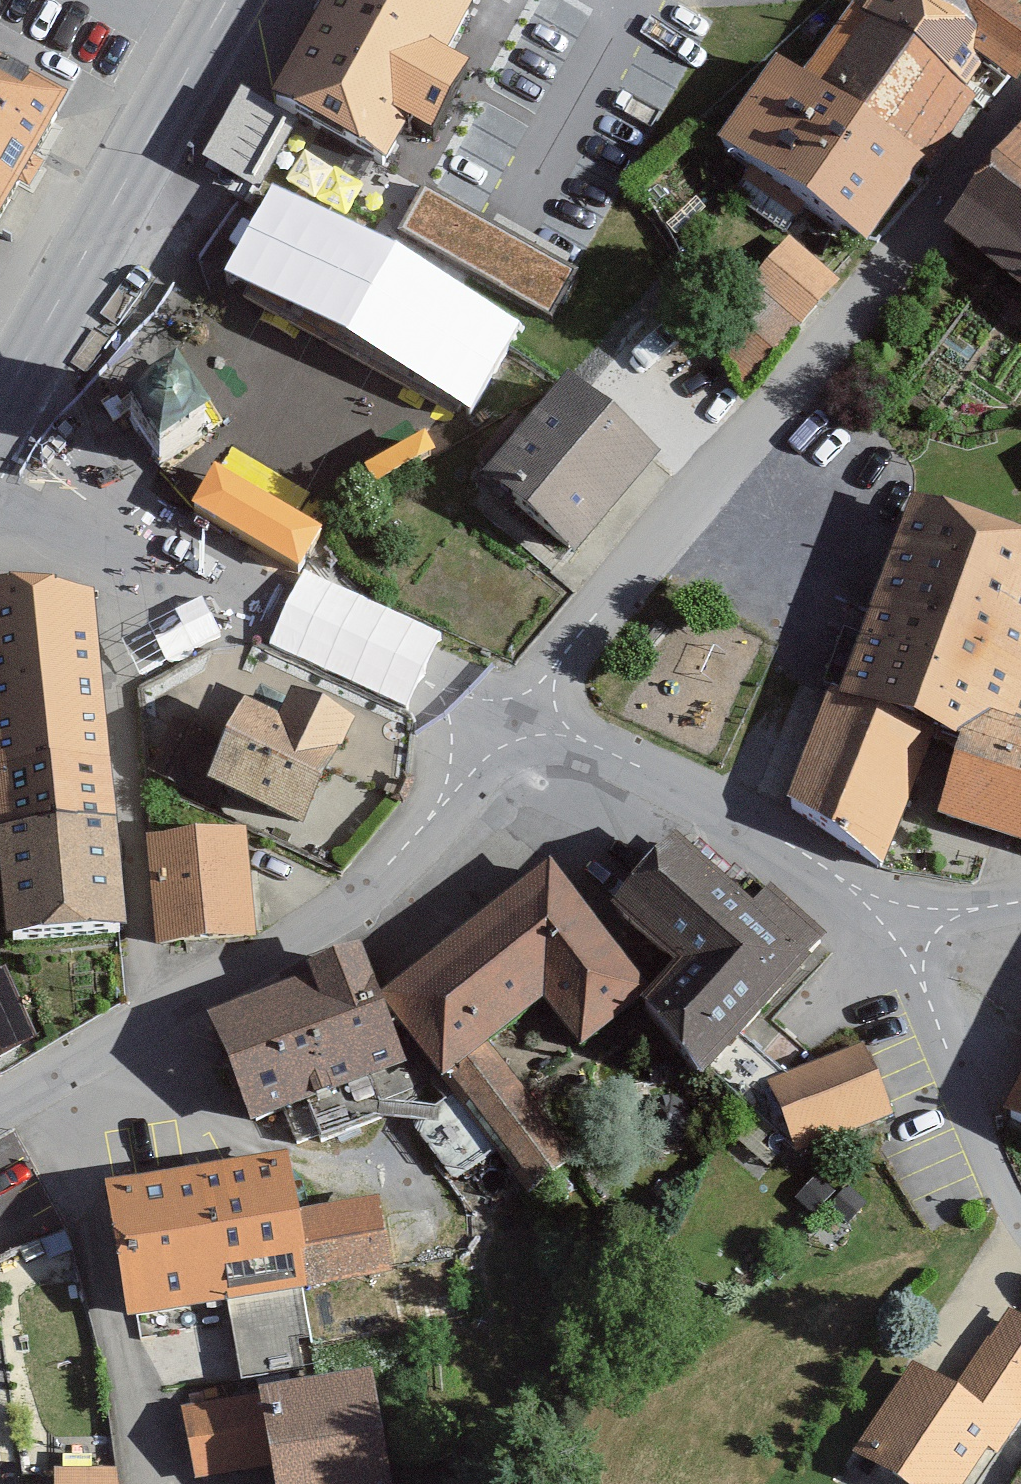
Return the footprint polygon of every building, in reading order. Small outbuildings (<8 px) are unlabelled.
[(261,119),(386,177),(469,0),(317,0),(261,119)] [(910,155),(977,72),(1001,91),(1020,66),(1020,25),(1012,19),(1020,8),(1020,0),(884,0),(818,82),(910,155)] [(69,104),(0,64),(0,224),(69,104)] [(913,179),(760,65),(705,138),(859,252),(913,179)] [(939,241),(1020,307),(1020,140),(939,241)] [(426,185),(403,230),(540,301),(564,256),(426,185)] [(836,288),(776,242),(705,332),(766,379),(836,288)] [(88,427),(136,479),(205,416),(158,364),(88,427)] [(651,459),(555,377),(458,491),(554,573),(651,459)] [(1020,647),(1020,548),(909,502),(827,698),(974,759),(1020,647)] [(0,578),(0,819),(113,810),(92,587),(53,573),(0,578)] [(308,824),(360,713),(294,682),(279,713),(245,697),(207,777),(308,824)] [(930,758),(821,706),(771,812),(880,864),(930,758)] [(936,762),(916,836),(1020,863),(1020,784),(936,762)] [(113,810),(0,819),(0,878),(5,932),(122,923),(113,810)] [(258,930),(251,824),(151,830),(158,936),(258,930)] [(811,950),(674,827),(598,912),(667,974),(623,1023),(691,1084),(811,950)] [(643,987),(554,868),(369,1004),(430,1085),(534,1009),(562,1047),(643,987)] [(389,1084),(348,959),(185,1012),(226,1137),(389,1084)] [(38,1028),(0,966),(0,1051),(38,1028)] [(883,1124),(860,1049),(758,1080),(780,1154),(883,1124)] [(994,1120),(1020,1132),(1020,1063),(994,1120)] [(288,1298),(277,1168),(100,1183),(111,1313),(288,1298)] [(383,1278),(378,1212),(291,1218),(295,1284),(383,1278)] [(1005,1312),(955,1390),(1015,1429),(1020,1420),(1020,1323),(1005,1312)] [(899,1372),(843,1450),(890,1483),(956,1483),(990,1437),(899,1372)] [(361,1384),(247,1402),(260,1483),(377,1483),(361,1384)] [(125,1462),(57,1464),(57,1483),(125,1483),(125,1462)]
